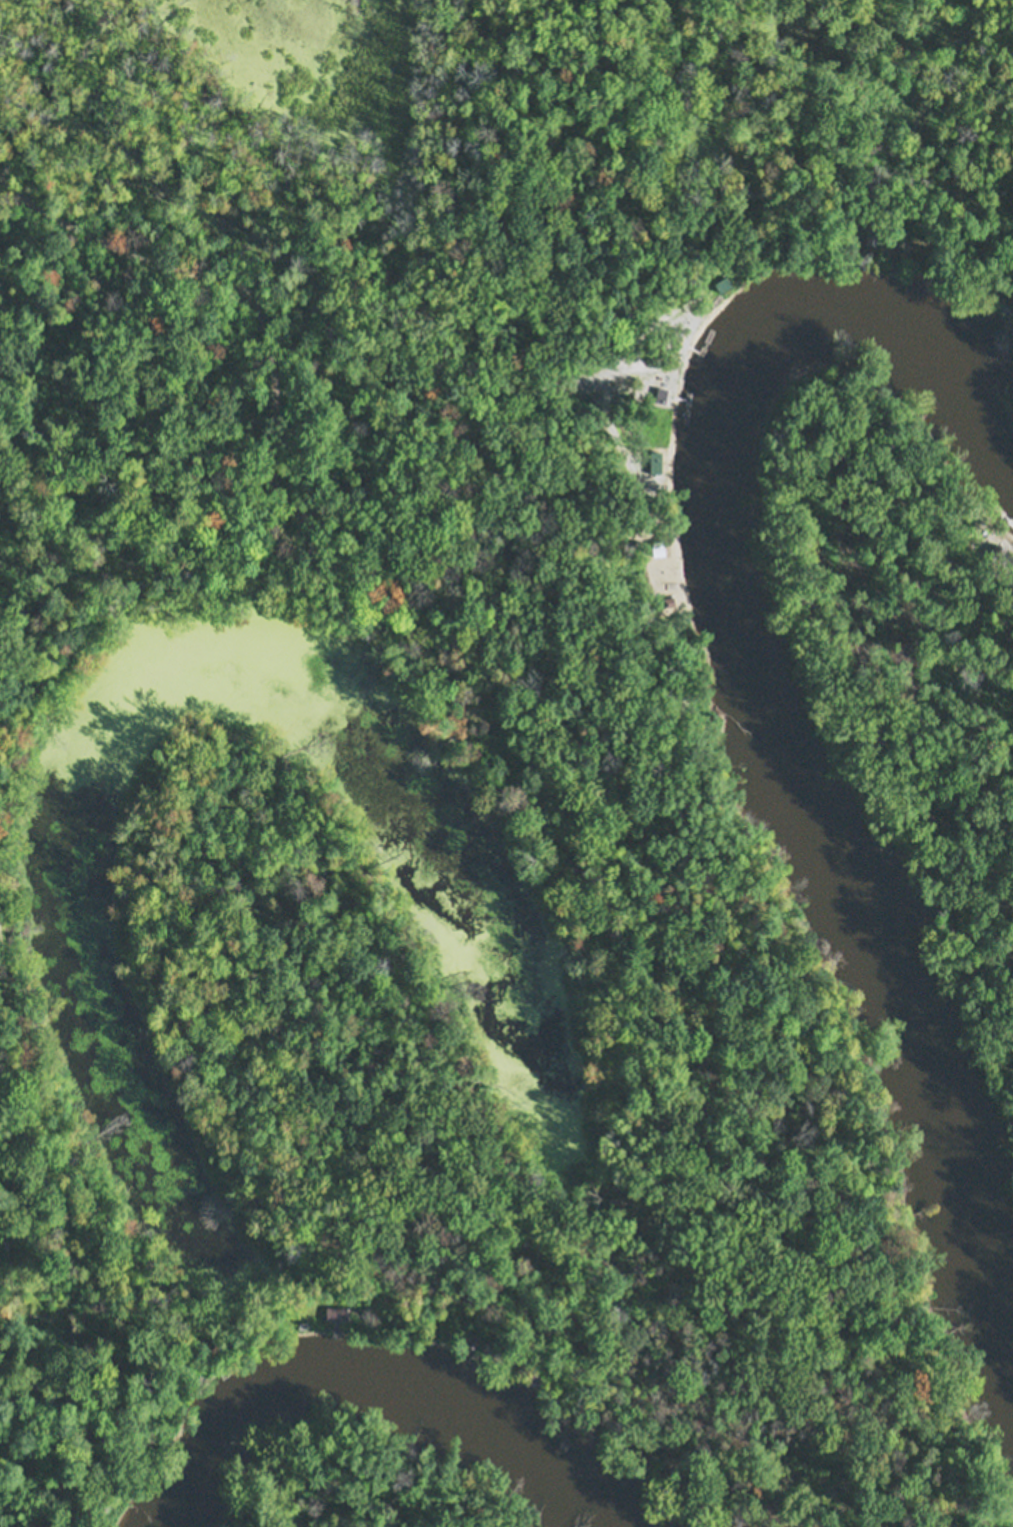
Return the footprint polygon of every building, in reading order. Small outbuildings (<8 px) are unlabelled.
[(866,241),(866,224),(878,224),(878,241),(866,241)] [(715,280),(726,272),(732,281),(720,288),(715,280)] [(668,337),(673,323),(684,327),(679,341),(668,337)] [(670,401),(660,399),(663,384),(673,386),(670,401)] [(650,470),(650,448),(661,448),(661,470),(650,470)] [(652,538),(664,537),(665,552),(661,552),(661,553),(655,554),(655,553),(653,553),(652,538)] [(1006,547),(993,558),(992,556),(991,557),(988,554),(989,553),(986,550),(999,539),(1006,547)] [(665,595),(674,593),(675,602),(666,604),(665,595)] [(327,1305),(347,1305),(347,1317),(327,1317),(327,1305)] [(473,1331),(481,1336),(475,1347),(466,1342),(473,1331)] [(200,1343),(210,1336),(219,1347),(216,1349),(217,1351),(216,1352),(215,1351),(209,1355),(200,1343)] [(518,1363),(512,1372),(505,1368),(511,1358),(518,1363)] [(531,1381),(538,1374),(543,1378),(536,1386),(531,1381)]
